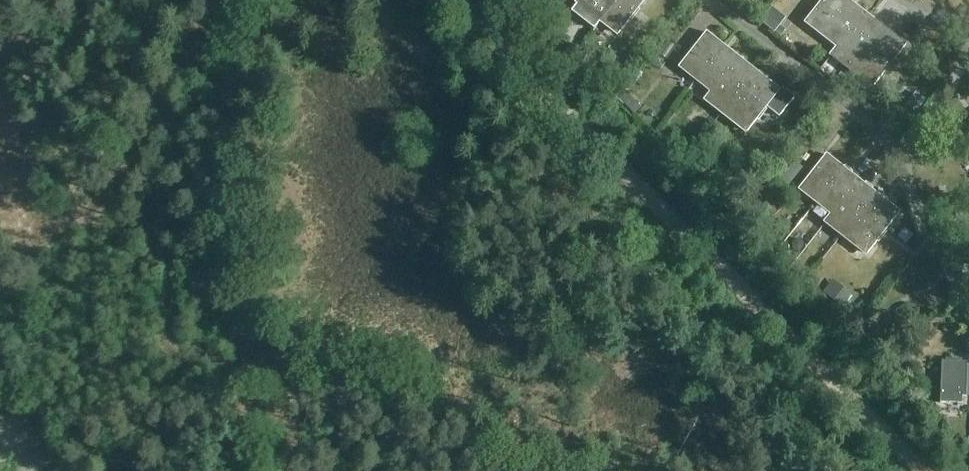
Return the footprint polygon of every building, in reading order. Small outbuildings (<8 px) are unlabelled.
[(572,11),(595,29),(600,21),(616,0),(581,0),(572,11)] [(600,21),(619,36),(647,0),(616,0),(600,21)] [(806,20),(840,47),(851,33),(856,37),(870,17),(848,0),(822,0),(806,20)] [(773,24),(788,31),(796,14),(781,6),(773,24)] [(840,47),(832,56),(855,74),(888,31),(870,17),(856,37),(851,33),(840,47)] [(888,31),(855,74),(873,88),(906,46),(888,31)] [(705,34),(678,68),(696,82),(722,48),(705,34)] [(722,48),(696,82),(710,93),(705,102),(722,114),(743,86),(740,83),(750,70),(736,59),(722,48)] [(743,86),(722,114),(734,124),(746,133),(765,109),(777,119),(792,99),(780,89),(777,92),(765,82),(750,70),(740,83),(743,86)] [(799,191),(815,204),(842,170),(825,157),(799,191)] [(815,204),(832,217),(858,183),(842,170),(815,204)] [(842,238),(854,221),(864,209),(861,207),(872,193),(858,183),(832,217),(836,220),(830,228),(842,238)] [(899,215),(872,193),(861,207),(864,209),(854,221),(862,227),(869,219),(886,232),(899,215)] [(867,257),(886,232),(869,219),(862,227),(854,221),(842,238),(867,257)] [(968,363),(943,362),(941,405),(962,405),(962,398),(967,398),(968,363)]
